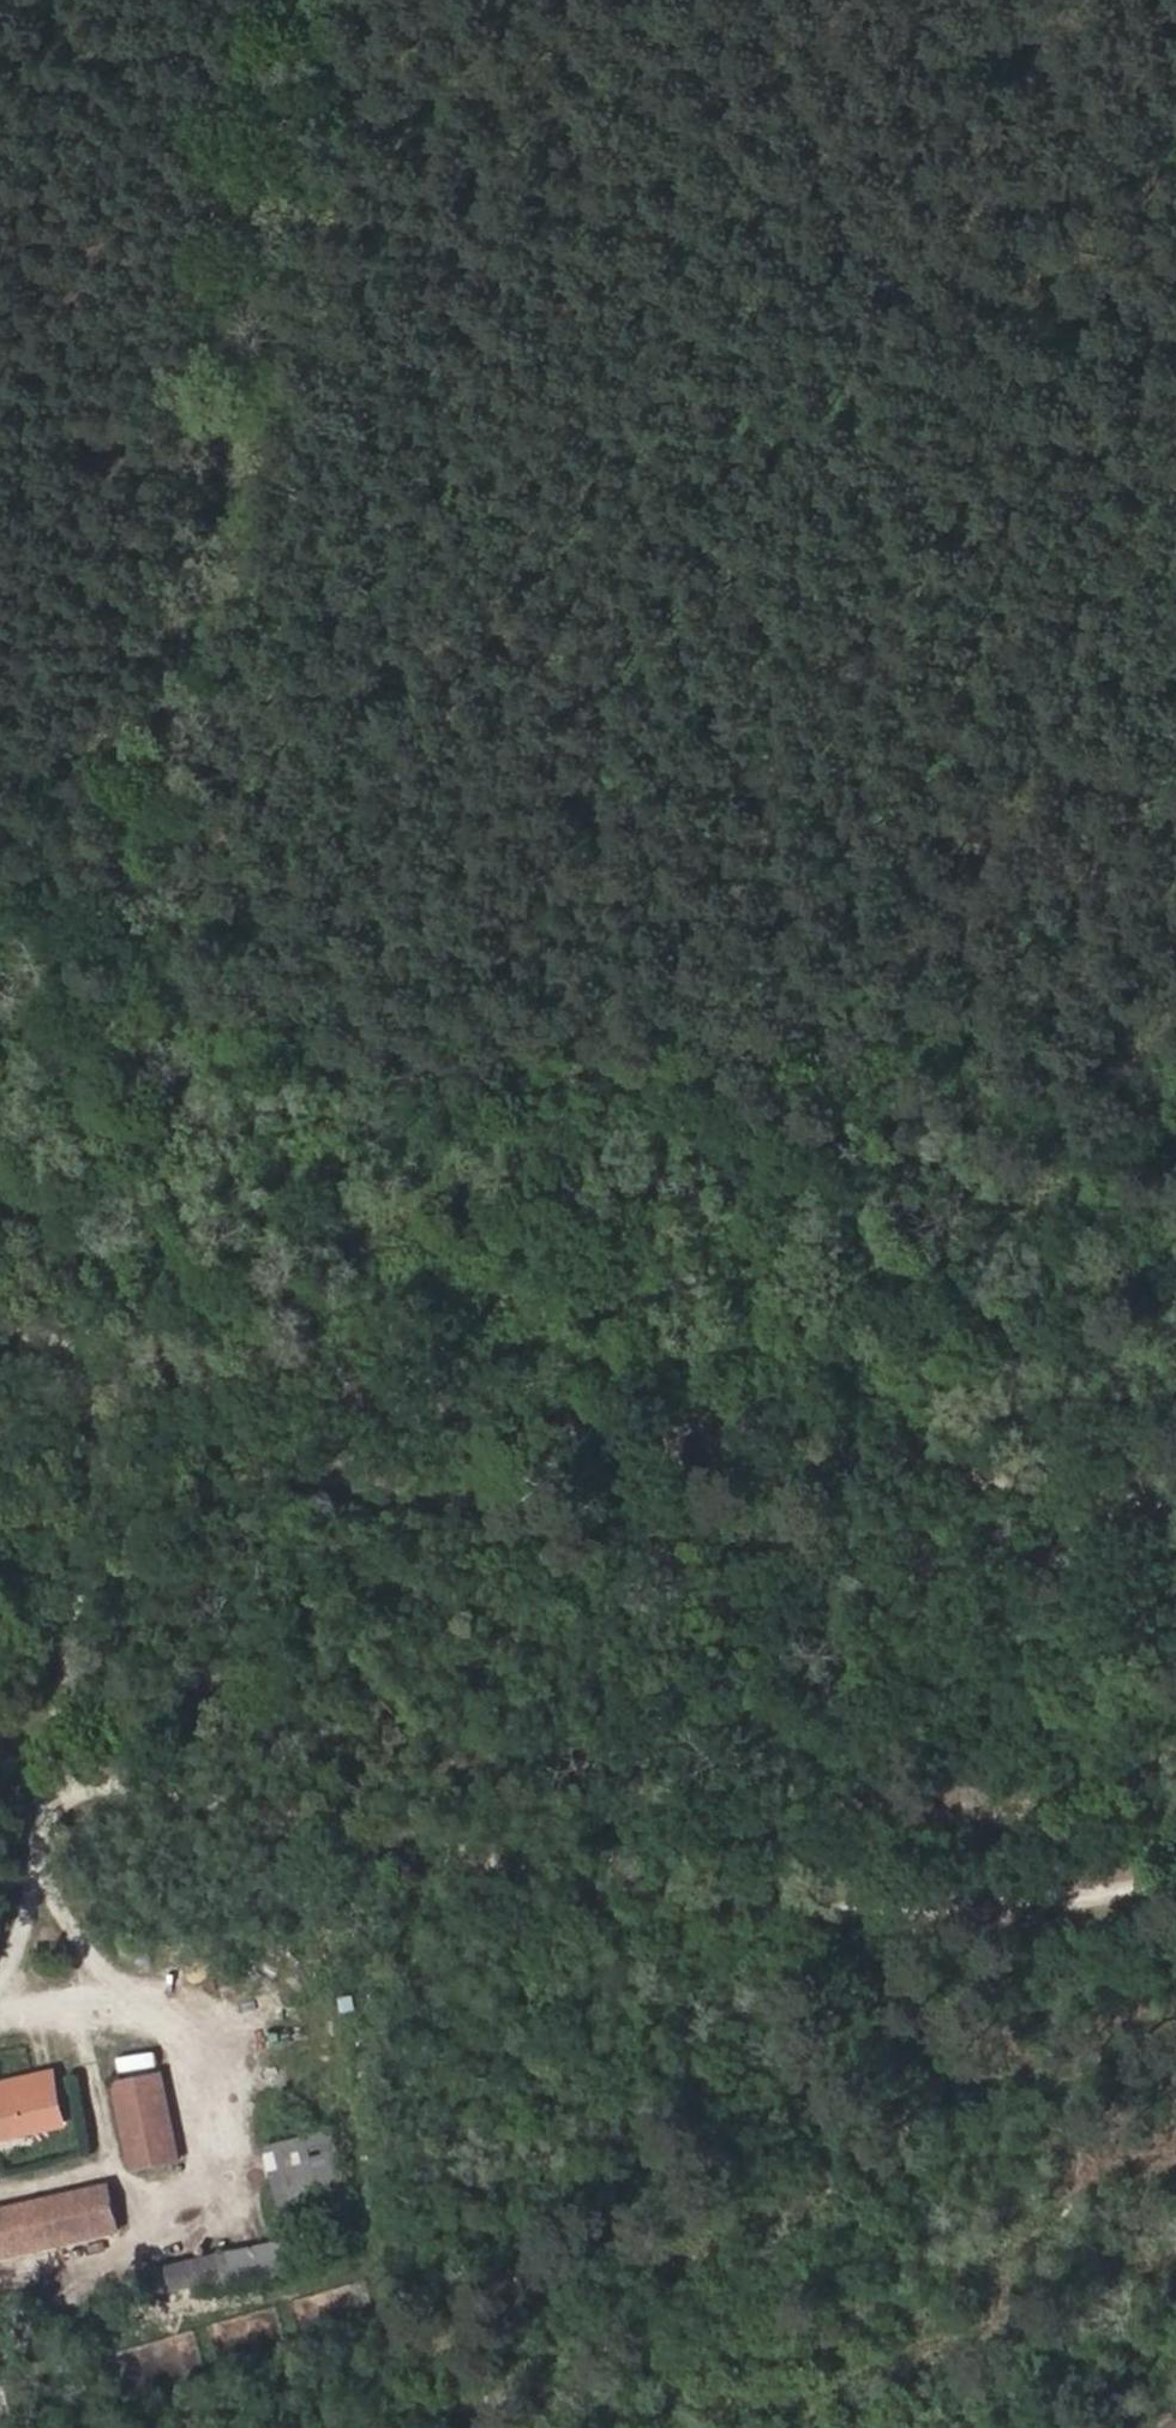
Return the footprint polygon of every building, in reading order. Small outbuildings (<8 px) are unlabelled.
[(52,2073),(0,2085),(0,2139),(64,2125),(52,2073)] [(178,2160),(160,2076),(117,2085),(135,2169),(178,2160)] [(346,2189),(331,2132),(270,2148),(284,2205),(346,2189)] [(108,2187),(0,2211),(0,2257),(118,2231),(108,2187)] [(289,2276),(282,2245),(230,2256),(234,2278),(236,2288),(289,2276)] [(234,2278),(230,2256),(158,2271),(163,2294),(234,2278)]
